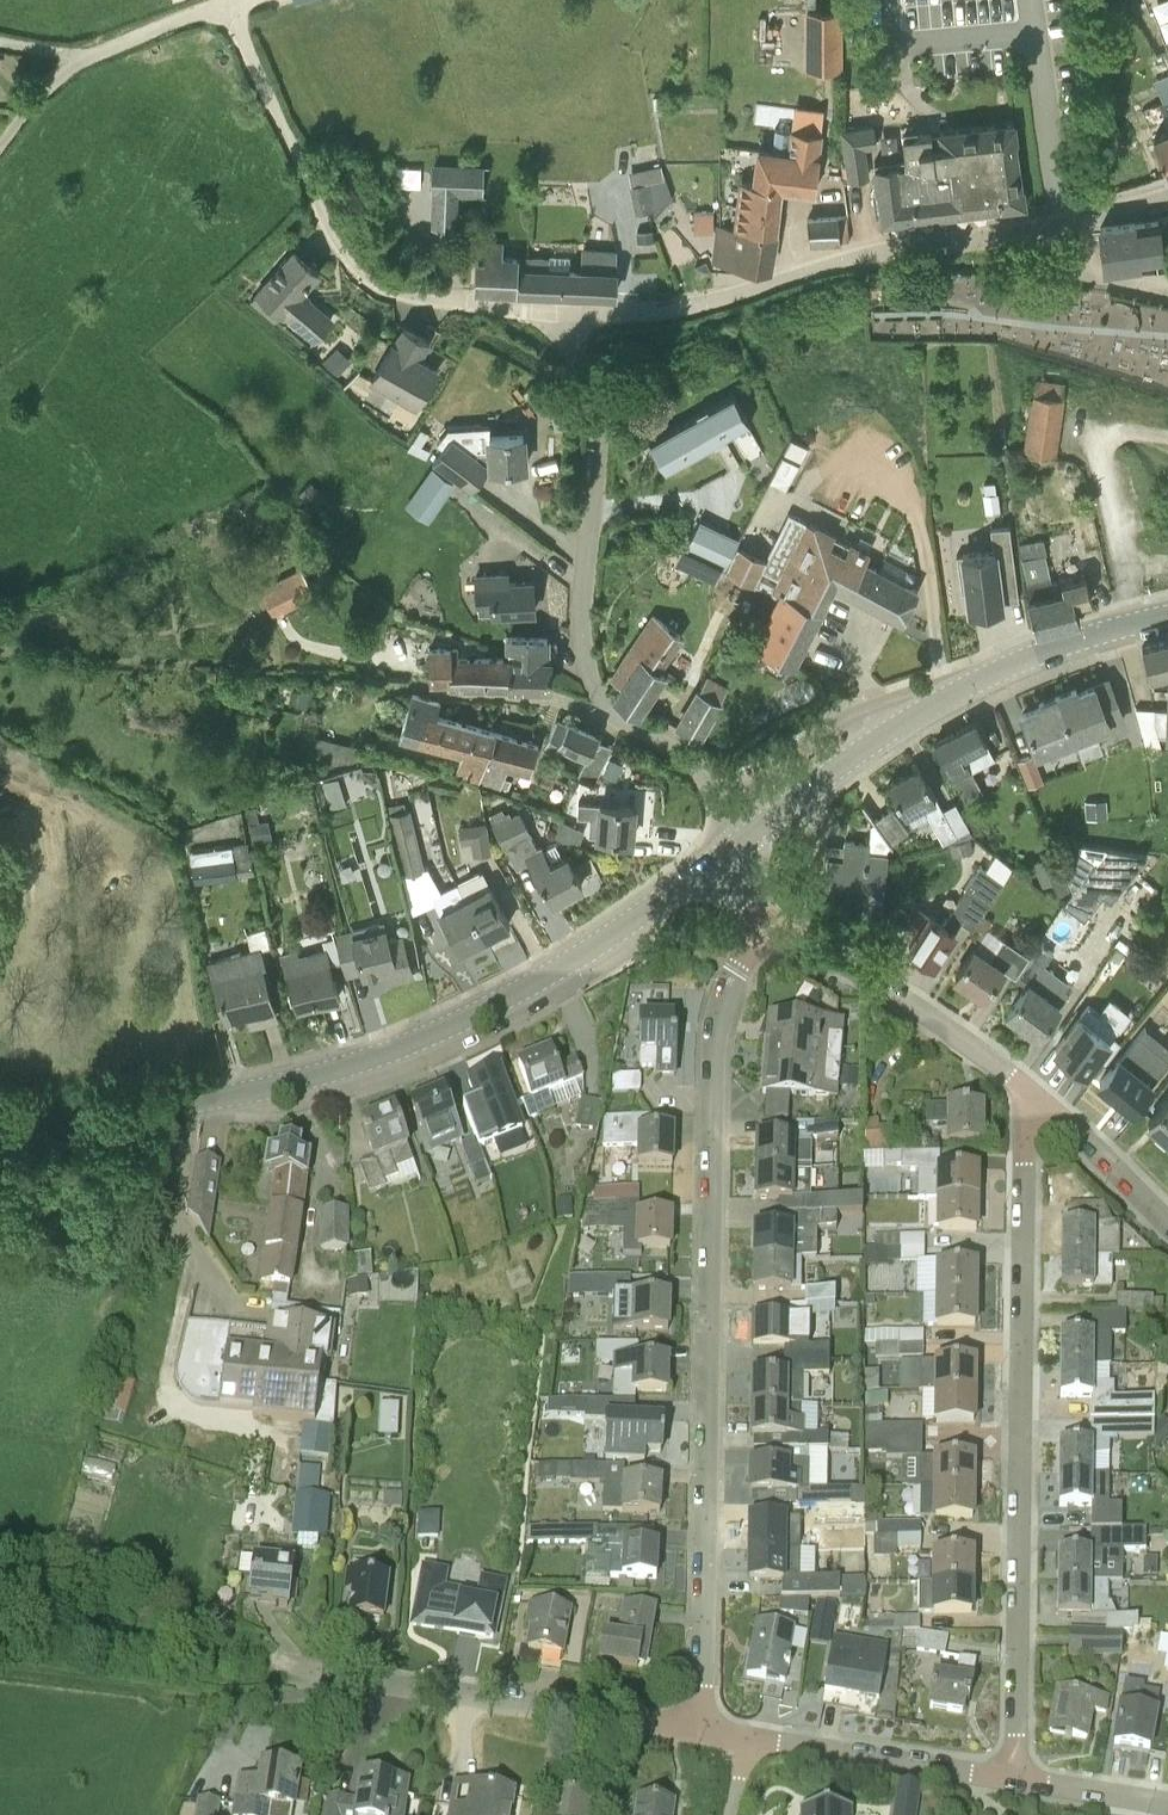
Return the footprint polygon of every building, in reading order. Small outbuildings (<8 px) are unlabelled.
[(1167,43),(1167,0),(1149,0),(1167,43)] [(804,9),(804,69),(842,66),(842,9),(804,9)] [(1084,37),(1085,54),(1097,54),(1096,36),(1084,37)] [(1155,82),(1163,101),(1167,99),(1167,77),(1155,82)] [(818,166),(820,152),(824,113),(823,113),(825,86),(771,79),(767,109),(791,110),(789,128),(774,127),(772,146),(757,144),(756,148),(773,150),(768,183),(782,185),(782,186),(815,190),(818,166)] [(667,105),(665,93),(665,92),(656,93),(653,93),(654,106),(667,105)] [(905,162),(875,165),(883,221),(1025,202),(1015,121),(903,137),(905,162)] [(876,143),(873,125),(873,124),(842,127),(849,177),(868,175),(864,145),(876,143)] [(1152,134),(1167,170),(1167,127),(1152,134)] [(768,183),(773,150),(756,148),(752,180),(739,178),(733,225),(777,229),(782,186),(782,185),(768,183)] [(399,164),(399,177),(425,177),(426,164),(399,164)] [(433,225),(455,226),(456,191),(482,192),(483,167),(434,165),(433,190),(435,190),(433,225)] [(649,180),(655,209),(673,197),(666,177),(664,177),(649,180)] [(635,212),(655,209),(649,180),(629,183),(635,212)] [(714,228),(713,209),(694,211),(695,229),(714,228)] [(847,214),(838,215),(840,239),(850,238),(847,214)] [(840,239),(838,215),(808,218),(810,241),(840,239)] [(1164,261),(1159,219),(1101,226),(1105,269),(1164,261)] [(777,229),(733,225),(720,223),(716,261),(770,268),(777,229)] [(654,240),(653,228),(636,229),(637,241),(654,240)] [(476,289),(516,290),(517,255),(503,254),(503,241),(478,240),(476,289)] [(314,340),(315,338),(332,318),(301,292),(319,270),(294,250),(257,294),(249,302),(275,322),(281,314),(314,340)] [(550,255),(517,255),(516,290),(556,292),(615,293),(617,251),(583,250),(582,267),(550,267),(550,255)] [(701,277),(713,272),(708,261),(707,261),(707,260),(695,266),(701,277)] [(416,407),(426,390),(437,370),(419,359),(429,342),(404,328),(394,344),(393,343),(371,381),(416,407)] [(349,362),(334,349),(323,362),(338,374),(349,362)] [(534,382),(550,404),(555,428),(567,426),(566,419),(568,419),(563,397),(561,398),(544,374),(534,382)] [(1063,396),(1065,381),(1037,377),(1034,392),(1026,451),(1056,456),(1065,396),(1063,396)] [(666,469),(750,423),(734,393),(650,439),(666,469)] [(523,433),(490,435),(489,425),(447,427),(437,442),(443,446),(432,460),(471,490),(488,468),(492,468),(525,465),(523,433)] [(808,447),(791,438),(782,455),(799,464),(808,447)] [(795,472),(799,464),(782,455),(778,463),(795,472)] [(769,480),(786,489),(795,472),(778,463),(769,480)] [(407,503),(429,520),(454,483),(427,466),(422,475),(424,476),(407,503)] [(340,507),(328,495),(310,480),(298,494),(329,520),(340,507)] [(984,483),(985,492),(996,491),(995,481),(984,483)] [(983,493),(985,506),(1000,504),(998,491),(996,491),(985,492),(983,493)] [(755,585),(763,569),(780,577),(775,589),(775,590),(752,640),(746,651),(747,651),(739,666),(747,670),(760,645),(793,662),(834,584),(903,620),(918,591),(864,564),(869,554),(789,513),(766,559),(742,547),(730,572),(755,585)] [(701,520),(690,550),(732,565),(742,535),(701,520)] [(994,549),(957,553),(962,591),(968,590),(970,609),(992,606),(991,602),(1019,598),(1010,524),(991,526),(994,549)] [(1086,575),(1053,584),(1046,553),(1048,552),(1045,538),(1022,543),(1024,558),(1028,581),(1025,583),(1029,598),(1028,598),(1036,630),(1080,618),(1075,601),(1092,597),(1086,575)] [(648,547),(639,554),(646,563),(655,556),(648,547)] [(301,566),(259,587),(274,615),(316,594),(301,566)] [(533,580),(507,582),(507,573),(490,575),(478,574),(480,597),(477,597),(478,614),(493,613),(535,610),(533,580)] [(768,598),(723,578),(716,594),(760,615),(768,598)] [(660,669),(683,635),(654,614),(613,674),(624,681),(614,694),(639,711),(664,672),(660,669)] [(504,660),(505,686),(550,688),(550,658),(547,658),(548,637),(508,636),(508,660),(504,660)] [(1142,645),(1150,673),(1167,668),(1167,638),(1142,645)] [(505,686),(504,660),(461,659),(461,648),(432,648),(431,679),(447,679),(447,686),(487,687),(505,686)] [(244,674),(243,681),(255,682),(256,675),(244,674)] [(706,676),(679,726),(700,737),(728,687),(706,676)] [(1058,695),(1075,739),(1124,721),(1109,679),(1078,691),(1076,687),(1058,695)] [(480,781),(495,731),(437,715),(441,701),(413,694),(403,732),(465,748),(458,775),(480,781)] [(1039,754),(1075,739),(1058,695),(1039,702),(1041,706),(1023,713),(1039,754)] [(1143,732),(1146,744),(1161,743),(1159,735),(1155,717),(1155,708),(1137,707),(1143,732)] [(1155,708),(1155,717),(1159,735),(1167,735),(1167,708),(1155,708)] [(580,773),(597,781),(613,748),(596,740),(599,734),(569,719),(567,723),(557,718),(543,748),(560,756),(564,747),(587,757),(580,773)] [(971,769),(995,755),(976,719),(934,742),(966,800),(983,790),(971,769)] [(532,771),(540,744),(495,731),(480,781),(501,786),(507,763),(532,771)] [(1029,786),(1044,780),(1033,754),(1019,760),(1029,786)] [(411,809),(406,810),(405,801),(396,802),(390,766),(380,768),(386,805),(388,805),(390,813),(389,813),(411,914),(435,902),(459,948),(485,935),(456,881),(443,888),(440,889),(428,867),(424,867),(411,809)] [(943,809),(936,796),(920,766),(889,783),(905,813),(924,803),(945,840),(946,839),(947,840),(972,832),(970,826),(956,802),(943,809)] [(343,771),(350,801),(370,797),(363,767),(343,771)] [(280,786),(280,771),(275,771),(263,771),(264,786),(280,786)] [(502,786),(508,788),(511,778),(505,776),(502,786)] [(347,806),(340,777),(323,781),(331,810),(347,806)] [(1087,799),(1087,817),(1107,817),(1107,799),(1087,799)] [(589,835),(598,836),(632,839),(635,804),(579,800),(578,814),(590,815),(589,835)] [(879,827),(897,815),(890,806),(873,818),(879,827)] [(248,814),(249,822),(259,820),(258,813),(257,807),(247,810),(248,814)] [(488,815),(494,826),(512,816),(509,810),(505,812),(502,808),(488,815)] [(505,849),(533,835),(521,812),(512,816),(494,826),(493,826),(505,849)] [(905,828),(897,815),(879,827),(888,840),(905,828)] [(249,822),(252,843),(267,841),(264,819),(259,820),(249,822)] [(553,835),(579,844),(585,828),(559,819),(553,835)] [(486,821),(469,823),(473,854),(491,851),(486,821)] [(950,842),(953,854),(973,848),(971,837),(950,842)] [(869,853),(870,842),(845,839),(843,860),(829,858),(829,857),(828,856),(823,907),(824,907),(824,906),(861,909),(860,919),(882,921),(889,855),(869,853)] [(189,850),(193,864),(235,857),(232,842),(189,850)] [(567,855),(563,857),(555,842),(543,849),(540,844),(526,852),(544,887),(547,886),(553,898),(582,883),(567,855)] [(1073,890),(1082,879),(1102,895),(1111,901),(1148,854),(1146,852),(1106,846),(1096,860),(1079,848),(1065,867),(1068,877),(1073,890)] [(254,871),(251,854),(235,857),(193,864),(196,882),(254,871)] [(1059,893),(1068,889),(1055,857),(1045,861),(1053,881),(1059,893)] [(909,945),(934,961),(957,926),(962,919),(973,927),(1004,879),(980,864),(965,887),(966,888),(952,910),(951,909),(944,921),(931,913),(909,945)] [(456,881),(485,935),(510,921),(482,868),(470,874),(456,881)] [(1085,919),(1102,895),(1082,879),(1073,890),(1063,902),(1085,919)] [(973,927),(983,934),(988,927),(993,920),(982,913),(973,927)] [(403,937),(390,941),(384,921),(335,935),(347,977),(363,972),(364,974),(393,964),(397,977),(413,972),(403,937)] [(1004,967),(1015,974),(1028,954),(1005,937),(990,957),(975,946),(955,976),(982,994),(991,981),(994,983),(1004,967)] [(1016,976),(1028,984),(1008,1012),(1038,1034),(1059,1005),(1074,984),(1045,963),(1053,953),(1040,943),(1033,954),(1016,976)] [(266,962),(261,945),(251,948),(210,960),(227,1017),(256,1008),(259,1019),(275,1014),(260,964),(266,962)] [(299,1007),(339,994),(328,960),(323,946),(299,954),(297,948),(281,953),(288,973),(299,1007)] [(1056,1047),(1086,1070),(1118,1027),(1088,1004),(1056,1047)] [(843,1024),(822,1022),(770,1017),(765,1073),(789,1075),(790,1065),(839,1069),(843,1024)] [(673,1036),(674,1020),(642,1019),(640,1069),(658,1069),(658,1077),(675,1077),(676,1036),(673,1036)] [(865,1050),(875,1050),(876,1023),(865,1022),(865,1050)] [(1157,1067),(1148,1059),(1157,1047),(1140,1034),(1118,1060),(1101,1081),(1131,1107),(1150,1085),(1146,1082),(1157,1067)] [(550,1053),(519,1065),(532,1099),(523,1102),(529,1118),(552,1110),(547,1095),(582,1082),(576,1062),(556,1069),(550,1053)] [(836,1101),(839,1069),(790,1065),(789,1075),(765,1073),(763,1094),(836,1101)] [(839,1090),(858,1091),(860,1073),(840,1071),(839,1090)] [(485,1164),(488,1172),(502,1167),(494,1144),(521,1134),(513,1110),(499,1073),(470,1083),(478,1103),(464,1108),(476,1141),(475,1141),(485,1164)] [(640,1076),(617,1076),(613,1075),(612,1092),(616,1092),(640,1092),(640,1076)] [(429,1150),(461,1139),(444,1093),(412,1105),(429,1150)] [(1149,1121),(1153,1124),(1151,1127),(1156,1131),(1158,1129),(1167,1137),(1167,1099),(1149,1121)] [(597,1133),(603,1106),(582,1101),(576,1129),(597,1133)] [(951,1126),(950,1144),(982,1144),(982,1142),(984,1142),(984,1125),(983,1125),(983,1109),(969,1109),(969,1106),(949,1106),(950,1106),(928,1106),(928,1126),(951,1126)] [(413,1165),(408,1149),(395,1112),(364,1124),(370,1138),(367,1139),(375,1160),(360,1166),(371,1195),(387,1190),(385,1183),(398,1178),(396,1172),(413,1165)] [(640,1147),(639,1165),(673,1166),(673,1131),(639,1130),(639,1117),(604,1116),(603,1146),(640,1147)] [(867,1152),(890,1152),(890,1128),(879,1128),(879,1120),(868,1121),(867,1152)] [(839,1139),(839,1125),(809,1125),(809,1139),(839,1139)] [(792,1144),(792,1138),(757,1138),(757,1169),(812,1169),(813,1144),(792,1144)] [(462,1146),(471,1170),(485,1164),(475,1141),(462,1146)] [(301,1212),(305,1179),(307,1179),(310,1158),(299,1156),(301,1146),(282,1143),(280,1153),(270,1152),(266,1173),(277,1175),(273,1208),(301,1212)] [(940,1170),(940,1155),(903,1154),(903,1155),(885,1154),(885,1166),(903,1166),(903,1170),(919,1171),(920,1198),(977,1198),(977,1171),(940,1170)] [(220,1166),(199,1162),(191,1216),(209,1242),(220,1166)] [(488,1172),(485,1164),(471,1170),(477,1186),(492,1181),(488,1172)] [(812,1201),(812,1169),(757,1169),(756,1200),(807,1202),(807,1216),(838,1216),(863,1216),(863,1201),(812,1201)] [(616,1187),(615,1201),(639,1201),(639,1187),(616,1187)] [(940,1200),(940,1232),(976,1232),(977,1198),(920,1198),(920,1200),(940,1200)] [(572,1200),(555,1201),(557,1221),(574,1220),(572,1200)] [(639,1214),(639,1201),(615,1201),(584,1201),(582,1230),(639,1232),(638,1249),(670,1250),(671,1216),(639,1214)] [(290,1290),(301,1212),(273,1208),(262,1280),(275,1282),(273,1295),(289,1298),(290,1290)] [(346,1252),(346,1235),(346,1211),(322,1211),(322,1235),(323,1252),(346,1252)] [(807,1230),(839,1229),(838,1216),(807,1216),(807,1230)] [(1120,1235),(1120,1226),(1063,1225),(1062,1258),(1112,1257),(1119,1257),(1139,1237),(1128,1226),(1120,1235)] [(790,1260),(791,1229),(756,1228),(755,1263),(802,1263),(802,1260),(790,1260)] [(925,1237),(899,1237),(899,1249),(901,1249),(925,1249),(925,1237)] [(887,1261),(887,1248),(875,1249),(865,1249),(865,1267),(887,1267),(887,1261)] [(887,1261),(901,1261),(901,1249),(899,1249),(887,1248),(887,1261)] [(925,1249),(901,1249),(901,1261),(925,1261),(925,1249)] [(371,1255),(347,1256),(349,1278),(372,1277),(371,1255)] [(1062,1289),(1111,1290),(1112,1257),(1062,1258),(1062,1289)] [(802,1292),(802,1263),(755,1263),(755,1291),(802,1292)] [(939,1297),(976,1297),(976,1267),(940,1266),(939,1297)] [(570,1294),(583,1295),(583,1276),(570,1276),(570,1294)] [(347,1282),(349,1297),(368,1295),(366,1280),(347,1282)] [(836,1307),(837,1291),(806,1291),(806,1307),(836,1307)] [(611,1345),(635,1345),(635,1331),(668,1332),(669,1299),(654,1298),(654,1297),(616,1295),(615,1312),(612,1312),(611,1345)] [(274,1296),(273,1307),(286,1308),(288,1299),(274,1296)] [(975,1328),(976,1297),(939,1297),(939,1328),(975,1328)] [(876,1298),(864,1298),(864,1308),(876,1308),(876,1298)] [(1153,1313),(1153,1312),(1153,1301),(1153,1298),(1117,1298),(1117,1313),(1126,1313),(1153,1313)] [(1153,1301),(1153,1312),(1164,1311),(1163,1301),(1153,1301)] [(806,1318),(806,1307),(790,1307),(790,1318),(754,1318),(753,1349),(785,1349),(785,1362),(827,1361),(827,1346),(806,1346),(806,1318)] [(1125,1335),(1126,1313),(1117,1313),(1117,1315),(1093,1315),(1093,1334),(1061,1334),(1061,1363),(1110,1364),(1111,1335),(1125,1335)] [(328,1366),(330,1350),(333,1327),(271,1319),(266,1356),(228,1351),(223,1390),(219,1390),(213,1383),(204,1350),(209,1326),(208,1326),(189,1324),(187,1323),(176,1374),(176,1375),(182,1390),(184,1393),(194,1403),(199,1405),(206,1407),(220,1409),(255,1413),(254,1418),(329,1428),(334,1388),(321,1386),(323,1365),(328,1366)] [(898,1345),(900,1345),(900,1332),(877,1331),(877,1344),(898,1345)] [(924,1332),(900,1332),(900,1345),(923,1345),(924,1332)] [(637,1345),(635,1345),(611,1345),(597,1344),(596,1364),(615,1365),(614,1398),(636,1399),(636,1392),(667,1393),(668,1360),(637,1359),(637,1345)] [(864,1352),(877,1353),(877,1344),(864,1344),(864,1352)] [(877,1357),(898,1358),(898,1345),(877,1344),(877,1353),(877,1357)] [(923,1345),(900,1345),(898,1345),(898,1358),(923,1358),(923,1345)] [(827,1377),(827,1363),(827,1361),(785,1362),(784,1375),(753,1374),(752,1407),(804,1408),(805,1377),(827,1377)] [(974,1395),(975,1363),(920,1362),(919,1393),(937,1393),(937,1395),(974,1395)] [(1110,1367),(1110,1364),(1061,1363),(1061,1399),(1091,1399),(1091,1422),(1119,1422),(1154,1423),(1154,1400),(1109,1399),(1110,1387),(1088,1387),(1089,1367),(1110,1367)] [(123,1428),(135,1383),(112,1376),(99,1421),(123,1428)] [(937,1423),(974,1424),(974,1395),(937,1395),(937,1423)] [(636,1402),(612,1401),(549,1398),(548,1415),(585,1417),(585,1420),(608,1422),(606,1461),(645,1463),(645,1454),(661,1455),(663,1421),(635,1419),(636,1402)] [(380,1405),(379,1439),(398,1440),(400,1406),(380,1405)] [(799,1439),(798,1450),(850,1449),(849,1439),(830,1439),(830,1435),(803,1435),(804,1408),(752,1407),(752,1438),(799,1439)] [(866,1426),(865,1426),(865,1440),(876,1440),(886,1440),(886,1426),(882,1426),(882,1416),(877,1416),(866,1416),(866,1426)] [(1164,1417),(1155,1425),(1155,1437),(1154,1454),(1167,1441),(1167,1422),(1164,1417)] [(334,1429),(329,1428),(254,1418),(254,1421),(302,1427),(298,1455),(332,1459),(334,1429)] [(1155,1437),(1154,1423),(1119,1422),(1118,1438),(1155,1437)] [(922,1426),(886,1426),(886,1440),(922,1440),(922,1426)] [(922,1440),(886,1440),(886,1452),(886,1458),(922,1459),(922,1440)] [(1107,1459),(1108,1443),(1060,1443),(1060,1475),(1089,1476),(1089,1458),(1107,1459)] [(797,1506),(844,1507),(856,1507),(865,1507),(866,1492),(852,1492),(827,1491),(828,1451),(810,1451),(810,1454),(790,1453),(789,1464),(787,1464),(752,1463),(751,1494),(798,1496),(797,1506)] [(974,1459),(938,1458),(922,1458),(922,1487),(973,1488),(974,1459)] [(328,1497),(330,1468),(297,1466),(296,1495),(328,1497)] [(539,1482),(553,1482),(553,1466),(540,1466),(535,1466),(535,1480),(539,1480),(539,1482)] [(625,1467),(571,1466),(570,1482),(603,1483),(603,1513),(660,1515),(662,1483),(625,1482),(625,1467)] [(1059,1508),(1093,1507),(1092,1532),(1121,1533),(1122,1507),(1108,1507),(1108,1494),(1107,1476),(1089,1476),(1060,1475),(1059,1508)] [(973,1520),(973,1488),(922,1487),(921,1519),(973,1520)] [(234,1504),(246,1505),(247,1490),(235,1488),(234,1504)] [(383,1508),(402,1509),(403,1493),(384,1493),(383,1508)] [(294,1518),(326,1520),(328,1497),(296,1495),(294,1518)] [(802,1522),(844,1521),(844,1507),(797,1506),(797,1521),(785,1521),(785,1519),(751,1518),(750,1550),(795,1551),(795,1550),(801,1550),(802,1550),(802,1522)] [(418,1511),(417,1536),(439,1537),(439,1511),(418,1511)] [(874,1536),(877,1536),(877,1522),(877,1511),(870,1511),(866,1511),(866,1514),(866,1536),(874,1536)] [(325,1540),(326,1520),(294,1518),(293,1538),(299,1538),(318,1539),(325,1540)] [(922,1522),(877,1522),(877,1536),(898,1537),(922,1535),(922,1522)] [(527,1542),(559,1542),(559,1526),(527,1526),(527,1542)] [(597,1526),(559,1526),(559,1542),(597,1543),(597,1526)] [(625,1542),(626,1528),(603,1527),(602,1541),(625,1542)] [(1146,1553),(1146,1533),(1121,1533),(1092,1532),(1092,1552),(1059,1552),(1059,1584),(1089,1584),(1123,1584),(1122,1552),(1146,1553)] [(922,1535),(898,1537),(898,1550),(921,1550),(922,1535)] [(898,1550),(898,1537),(877,1536),(874,1536),(874,1557),(897,1558),(898,1550)] [(318,1539),(299,1538),(298,1550),(318,1551),(318,1539)] [(657,1581),(659,1545),(608,1543),(608,1555),(613,1555),(612,1577),(657,1581)] [(795,1550),(795,1551),(750,1550),(750,1582),(782,1583),(782,1599),(795,1599),(866,1600),(867,1580),(800,1580),(801,1550),(795,1550)] [(936,1583),(972,1583),(972,1555),(933,1555),(933,1582),(936,1583)] [(291,1583),(293,1560),(254,1557),(249,1599),(276,1603),(275,1608),(288,1609),(288,1604),(293,1605),(296,1584),(291,1583)] [(414,1628),(494,1638),(501,1581),(480,1579),(477,1604),(439,1599),(442,1574),(420,1572),(414,1628)] [(384,1619),(388,1579),(350,1573),(348,1586),(353,1587),(350,1615),(384,1619)] [(972,1616),(972,1583),(936,1583),(936,1584),(921,1585),(921,1616),(972,1616)] [(1059,1617),(1109,1617),(1109,1604),(1089,1604),(1089,1584),(1059,1584),(1059,1617)] [(780,1613),(793,1614),(794,1600),(782,1600),(780,1613)] [(814,1620),(833,1624),(837,1604),(818,1600),(814,1620)] [(649,1645),(655,1607),(626,1602),(620,1636),(605,1633),(600,1661),(638,1668),(642,1644),(649,1645)] [(529,1648),(563,1654),(571,1615),(532,1608),(529,1627),(532,1628),(529,1648)] [(869,1630),(894,1630),(894,1617),(869,1616),(869,1630)] [(894,1617),(894,1630),(921,1630),(921,1622),(921,1617),(894,1617)] [(1132,1633),(1138,1633),(1138,1618),(1115,1617),(1115,1633),(1122,1633),(1132,1633)] [(757,1620),(747,1676),(785,1683),(788,1668),(790,1668),(791,1663),(788,1662),(794,1627),(757,1620)] [(949,1638),(921,1632),(918,1651),(945,1656),(949,1638)] [(1120,1657),(1122,1633),(1115,1633),(1072,1632),(1072,1656),(1120,1657)] [(875,1720),(888,1648),(836,1640),(825,1690),(846,1694),(842,1714),(875,1720)] [(956,1680),(936,1676),(930,1709),(963,1715),(965,1701),(969,1702),(973,1683),(972,1683),(976,1663),(960,1660),(956,1680)] [(1156,1714),(1160,1692),(1142,1689),(1143,1686),(1127,1684),(1116,1745),(1120,1746),(1119,1752),(1166,1760),(1167,1755),(1167,1754),(1167,1719),(1156,1717),(1156,1714)] [(1106,1715),(1108,1699),(1058,1690),(1050,1734),(1065,1737),(1065,1738),(1072,1739),(1072,1738),(1087,1740),(1092,1712),(1106,1715)] [(296,1794),(299,1771),(263,1765),(261,1783),(240,1780),(234,1814),(270,1814),(271,1806),(293,1808),(296,1794)] [(405,1806),(409,1783),(363,1775),(359,1801),(330,1797),(327,1814),(403,1814),(405,1806)] [(514,1794),(456,1784),(451,1814),(510,1814),(514,1794)] [(919,1793),(899,1791),(896,1814),(916,1814),(919,1793)] [(590,1799),(556,1794),(553,1814),(588,1814),(590,1799)] [(218,1804),(218,1803),(200,1800),(198,1814),(217,1814),(218,1804)] [(673,1805),(640,1800),(640,1805),(638,1814),(672,1814),(673,1805)]
